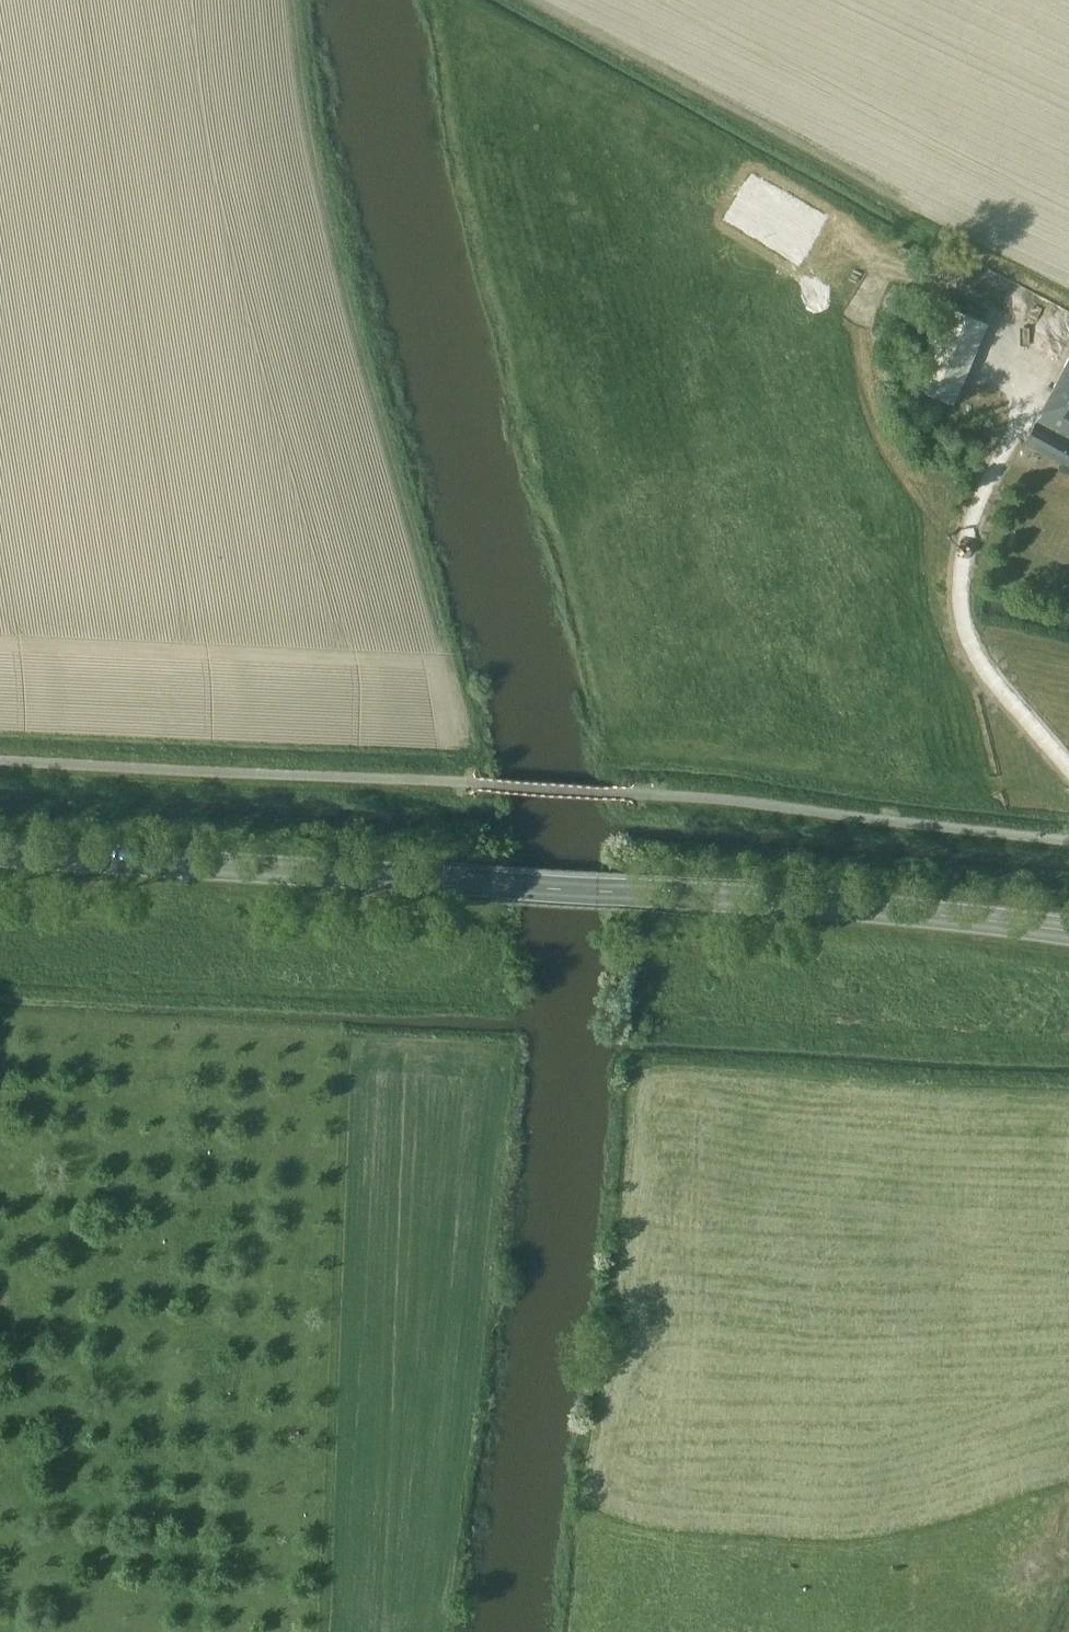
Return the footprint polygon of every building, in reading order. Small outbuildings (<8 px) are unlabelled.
[(911,381),(955,401),(992,321),(948,301),(911,381)] [(1024,439),(1068,463),(1068,354),(1024,439)]
